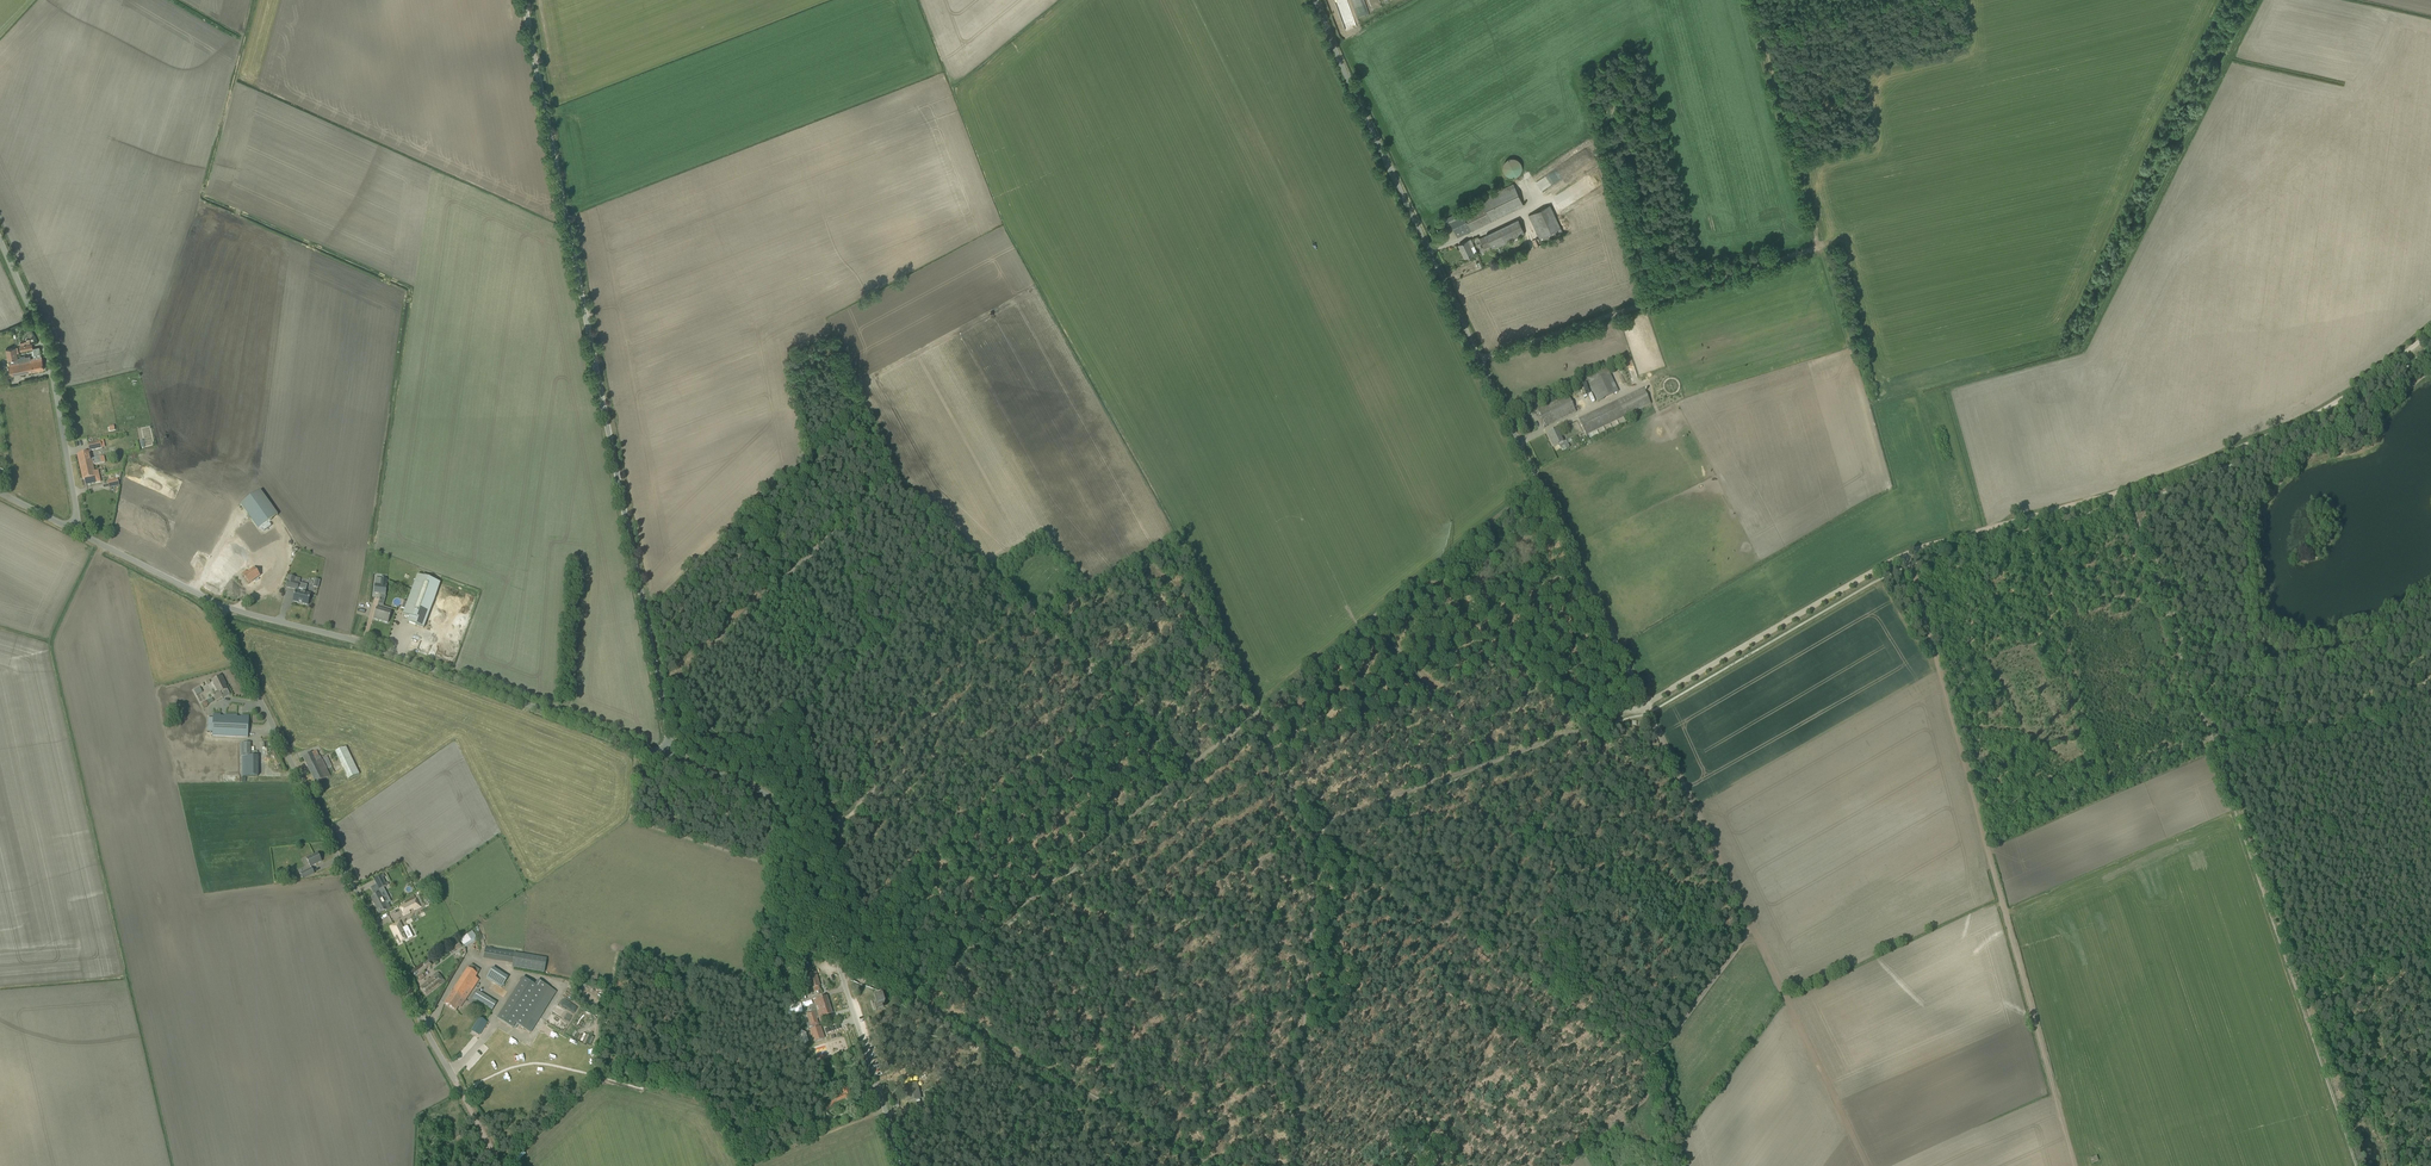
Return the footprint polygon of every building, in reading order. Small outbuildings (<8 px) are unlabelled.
[(1368,14),(1364,0),(1349,0),(1352,8),(1349,9),(1348,5),(1338,9),(1345,31),(1357,27),(1354,19),(1368,14)] [(1522,168),(1522,167),(1522,166),(1522,165),(1521,164),(1521,163),(1521,162),(1520,162),(1520,161),(1519,161),(1518,160),(1517,159),(1516,159),(1515,158),(1514,158),(1512,158),(1511,158),(1510,158),(1509,159),(1508,159),(1507,160),(1506,160),(1505,161),(1505,162),(1504,163),(1503,164),(1503,165),(1503,166),(1502,167),(1502,168),(1502,169),(1503,170),(1503,171),(1503,172),(1504,173),(1504,174),(1505,175),(1506,175),(1506,176),(1507,176),(1508,177),(1509,177),(1511,178),(1512,178),(1513,178),(1514,178),(1516,177),(1517,177),(1518,176),(1519,175),(1520,175),(1520,174),(1521,173),(1521,172),(1522,171),(1522,170),(1522,169),(1522,168)] [(1449,230),(1452,228),(1457,238),(1523,206),(1513,184),(1480,199),(1483,204),(1462,214),(1461,211),(1444,220),(1449,230)] [(1528,216),(1542,244),(1563,233),(1550,205),(1528,216)] [(1490,245),(1493,250),(1520,236),(1521,239),(1525,237),(1524,234),(1525,234),(1518,220),(1479,238),(1484,248),(1490,245)] [(1458,245),(1465,258),(1477,252),(1471,239),(1458,245)] [(89,262),(87,258),(74,264),(78,274),(95,267),(92,260),(89,262)] [(20,346),(21,351),(33,349),(32,344),(23,345),(23,343),(20,344),(20,346)] [(15,348),(6,349),(8,360),(9,363),(8,363),(11,376),(20,374),(38,371),(44,370),(41,356),(41,357),(39,348),(33,349),(34,355),(33,355),(34,358),(30,359),(26,359),(26,357),(27,357),(27,356),(25,357),(25,356),(19,357),(19,358),(17,358),(15,348)] [(1586,378),(1597,403),(1618,393),(1606,368),(1586,378)] [(1644,389),(1579,419),(1586,435),(1624,417),(1651,404),(1644,389)] [(1538,410),(1546,426),(1576,412),(1568,395),(1538,410)] [(1550,439),(1551,439),(1555,446),(1563,442),(1557,429),(1547,434),(1550,439)] [(88,444),(89,451),(102,448),(100,441),(88,444)] [(90,452),(77,455),(83,479),(85,479),(86,485),(95,483),(100,482),(99,475),(95,476),(93,465),(101,463),(100,457),(91,459),(90,452)] [(241,505),(271,547),(283,538),(270,520),(278,515),(260,491),(241,505)] [(246,571),(242,574),(249,584),(258,577),(281,560),(272,547),(251,563),(254,567),(246,572),(246,571)] [(239,570),(233,561),(227,565),(233,574),(239,570)] [(407,622),(423,628),(440,583),(417,574),(403,614),(409,616),(407,622)] [(308,605),(311,594),(305,593),(307,585),(299,583),(300,579),(289,576),(286,587),(296,589),(293,601),(308,605)] [(381,594),(380,595),(385,596),(387,585),(386,585),(387,580),(376,578),(374,593),(381,594)] [(373,619),(388,623),(391,613),(381,610),(382,608),(377,606),(373,619)] [(212,694),(215,701),(222,697),(220,693),(227,690),(224,682),(225,682),(222,676),(212,681),(217,692),(212,694)] [(193,689),(195,695),(201,692),(199,686),(193,689)] [(208,719),(207,732),(212,732),(212,736),(248,738),(249,716),(241,716),(241,718),(237,718),(237,716),(225,715),(225,717),(221,717),(221,715),(213,715),(213,719),(208,719)] [(359,774),(346,747),(335,752),(349,779),(359,774)] [(303,758),(315,784),(330,776),(320,756),(319,756),(316,751),(303,758)] [(258,776),(258,766),(257,756),(243,756),(243,777),(258,776)] [(323,758),(328,768),(332,766),(327,756),(323,758)] [(317,854),(310,857),(310,856),(306,858),(310,867),(321,861),(317,854)] [(301,873),(303,879),(314,874),(311,868),(301,873)] [(373,879),(379,890),(387,886),(385,884),(382,878),(381,875),(373,879)] [(390,908),(388,903),(386,904),(380,893),(370,898),(376,909),(379,914),(390,908)] [(414,909),(420,906),(416,899),(400,907),(404,914),(409,912),(409,910),(413,908),(414,909)] [(404,932),(399,922),(390,927),(395,937),(396,936),(399,943),(407,939),(404,932)] [(459,938),(464,947),(477,940),(473,931),(459,938)] [(460,948),(462,946),(458,939),(455,941),(456,943),(452,945),(451,944),(448,946),(453,953),(456,951),(460,948)] [(546,957),(484,948),(483,959),(512,963),(511,967),(544,972),(546,957)] [(444,1003),(456,1010),(459,1006),(457,1005),(461,999),(464,1001),(478,979),(475,977),(479,970),(471,964),(469,968),(467,967),(455,986),(452,991),(451,992),(452,992),(444,1003)] [(492,968),(486,978),(501,988),(508,978),(492,968)] [(430,979),(429,978),(428,979),(429,980),(427,982),(420,988),(426,995),(444,981),(438,973),(430,979)] [(807,975),(811,988),(819,986),(815,973),(807,975)] [(523,978),(497,1019),(512,1028),(516,1023),(530,1033),(556,992),(541,982),(537,987),(523,978)] [(473,1005),(476,1001),(476,1000),(470,997),(468,1002),(473,1005)] [(832,1014),(826,997),(813,1001),(814,1005),(809,1006),(811,1012),(806,1014),(809,1023),(806,1024),(809,1031),(813,1042),(823,1039),(819,1027),(818,1027),(817,1025),(818,1024),(817,1020),(816,1018),(818,1017),(819,1018),(832,1014)] [(882,1006),(879,999),(871,1002),(873,1009),(882,1006)] [(472,1031),(479,1035),(487,1022),(486,1021),(485,1021),(479,1018),(472,1031)] [(828,1055),(825,1046),(815,1049),(818,1058),(828,1055)] [(920,1098),(916,1086),(906,1088),(909,1101),(920,1098)] [(852,1098),(847,1087),(842,1089),(846,1100),(852,1098)]
